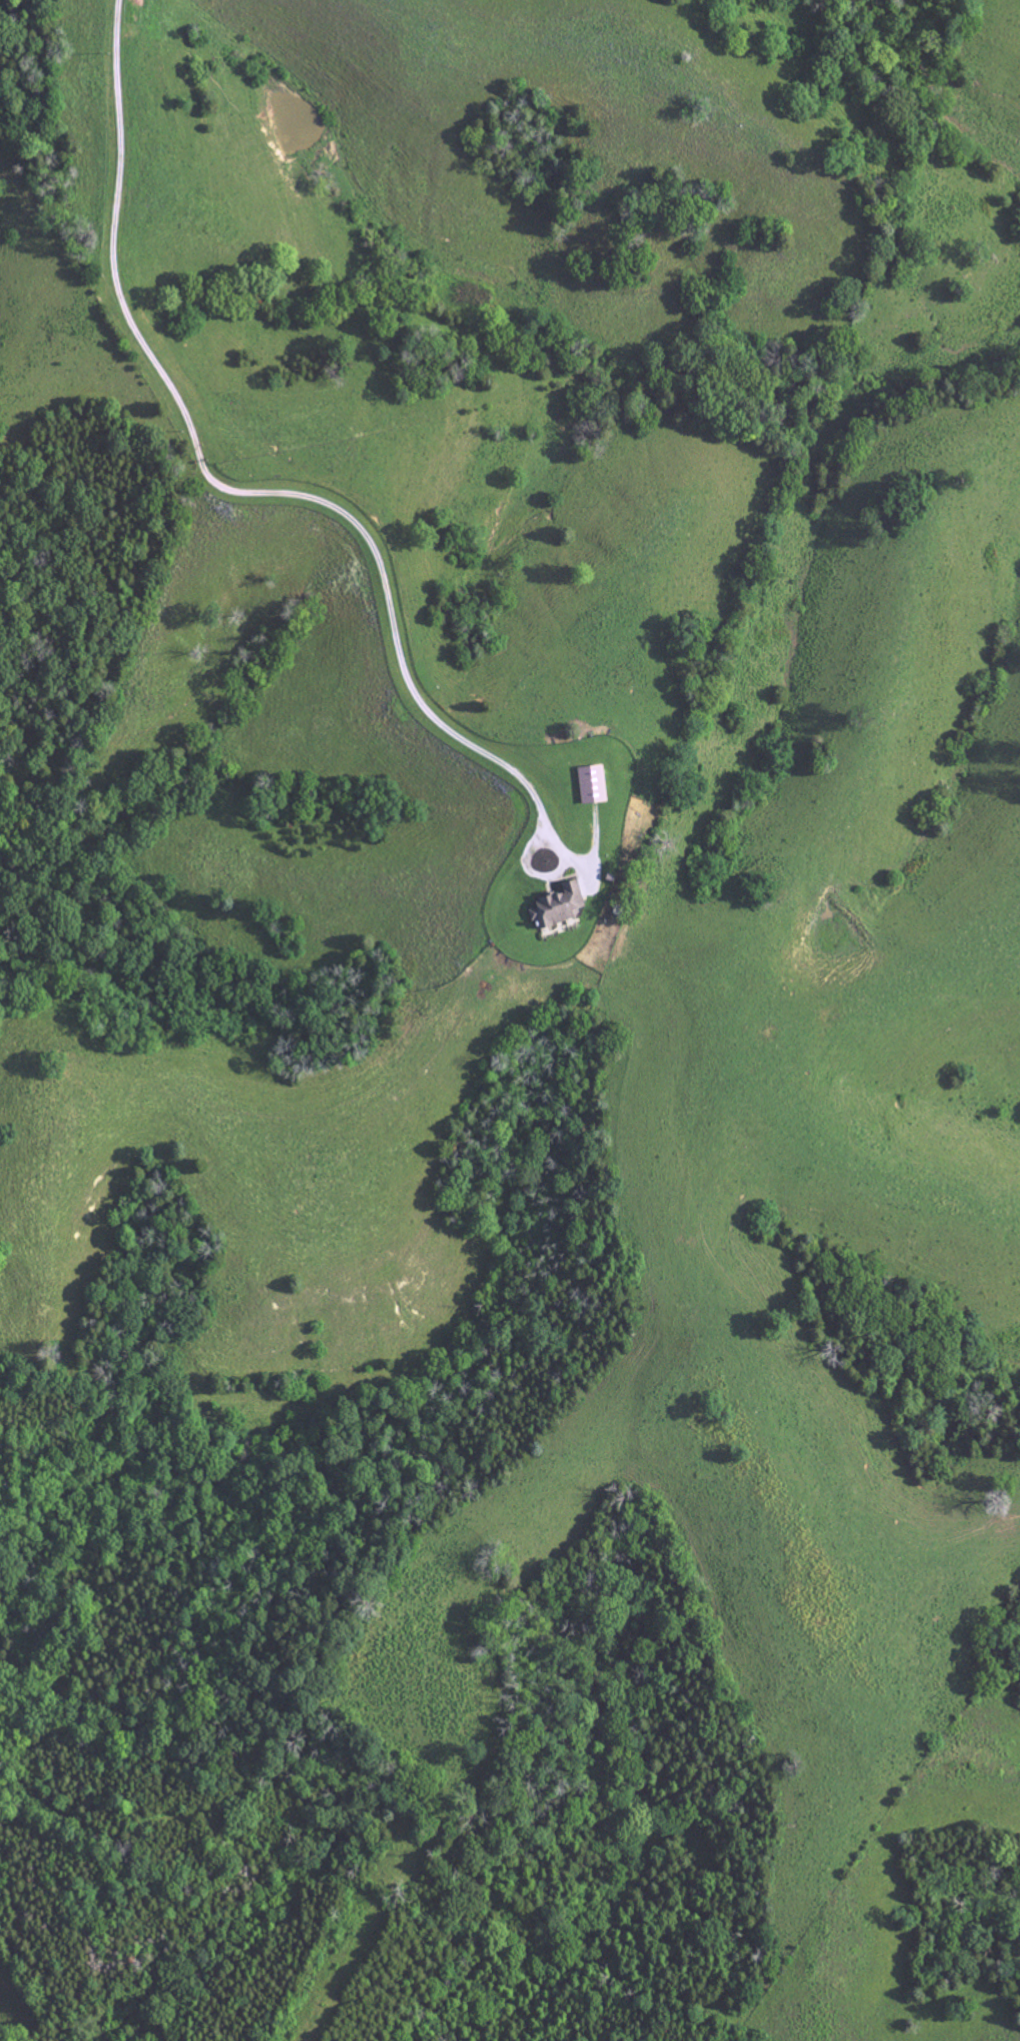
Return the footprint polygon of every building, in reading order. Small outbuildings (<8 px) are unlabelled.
[(573,771),(578,808),(603,804),(599,768),(573,771)] [(536,931),(574,921),(572,913),(581,910),(573,882),(559,885),(561,894),(528,903),(536,931)]
